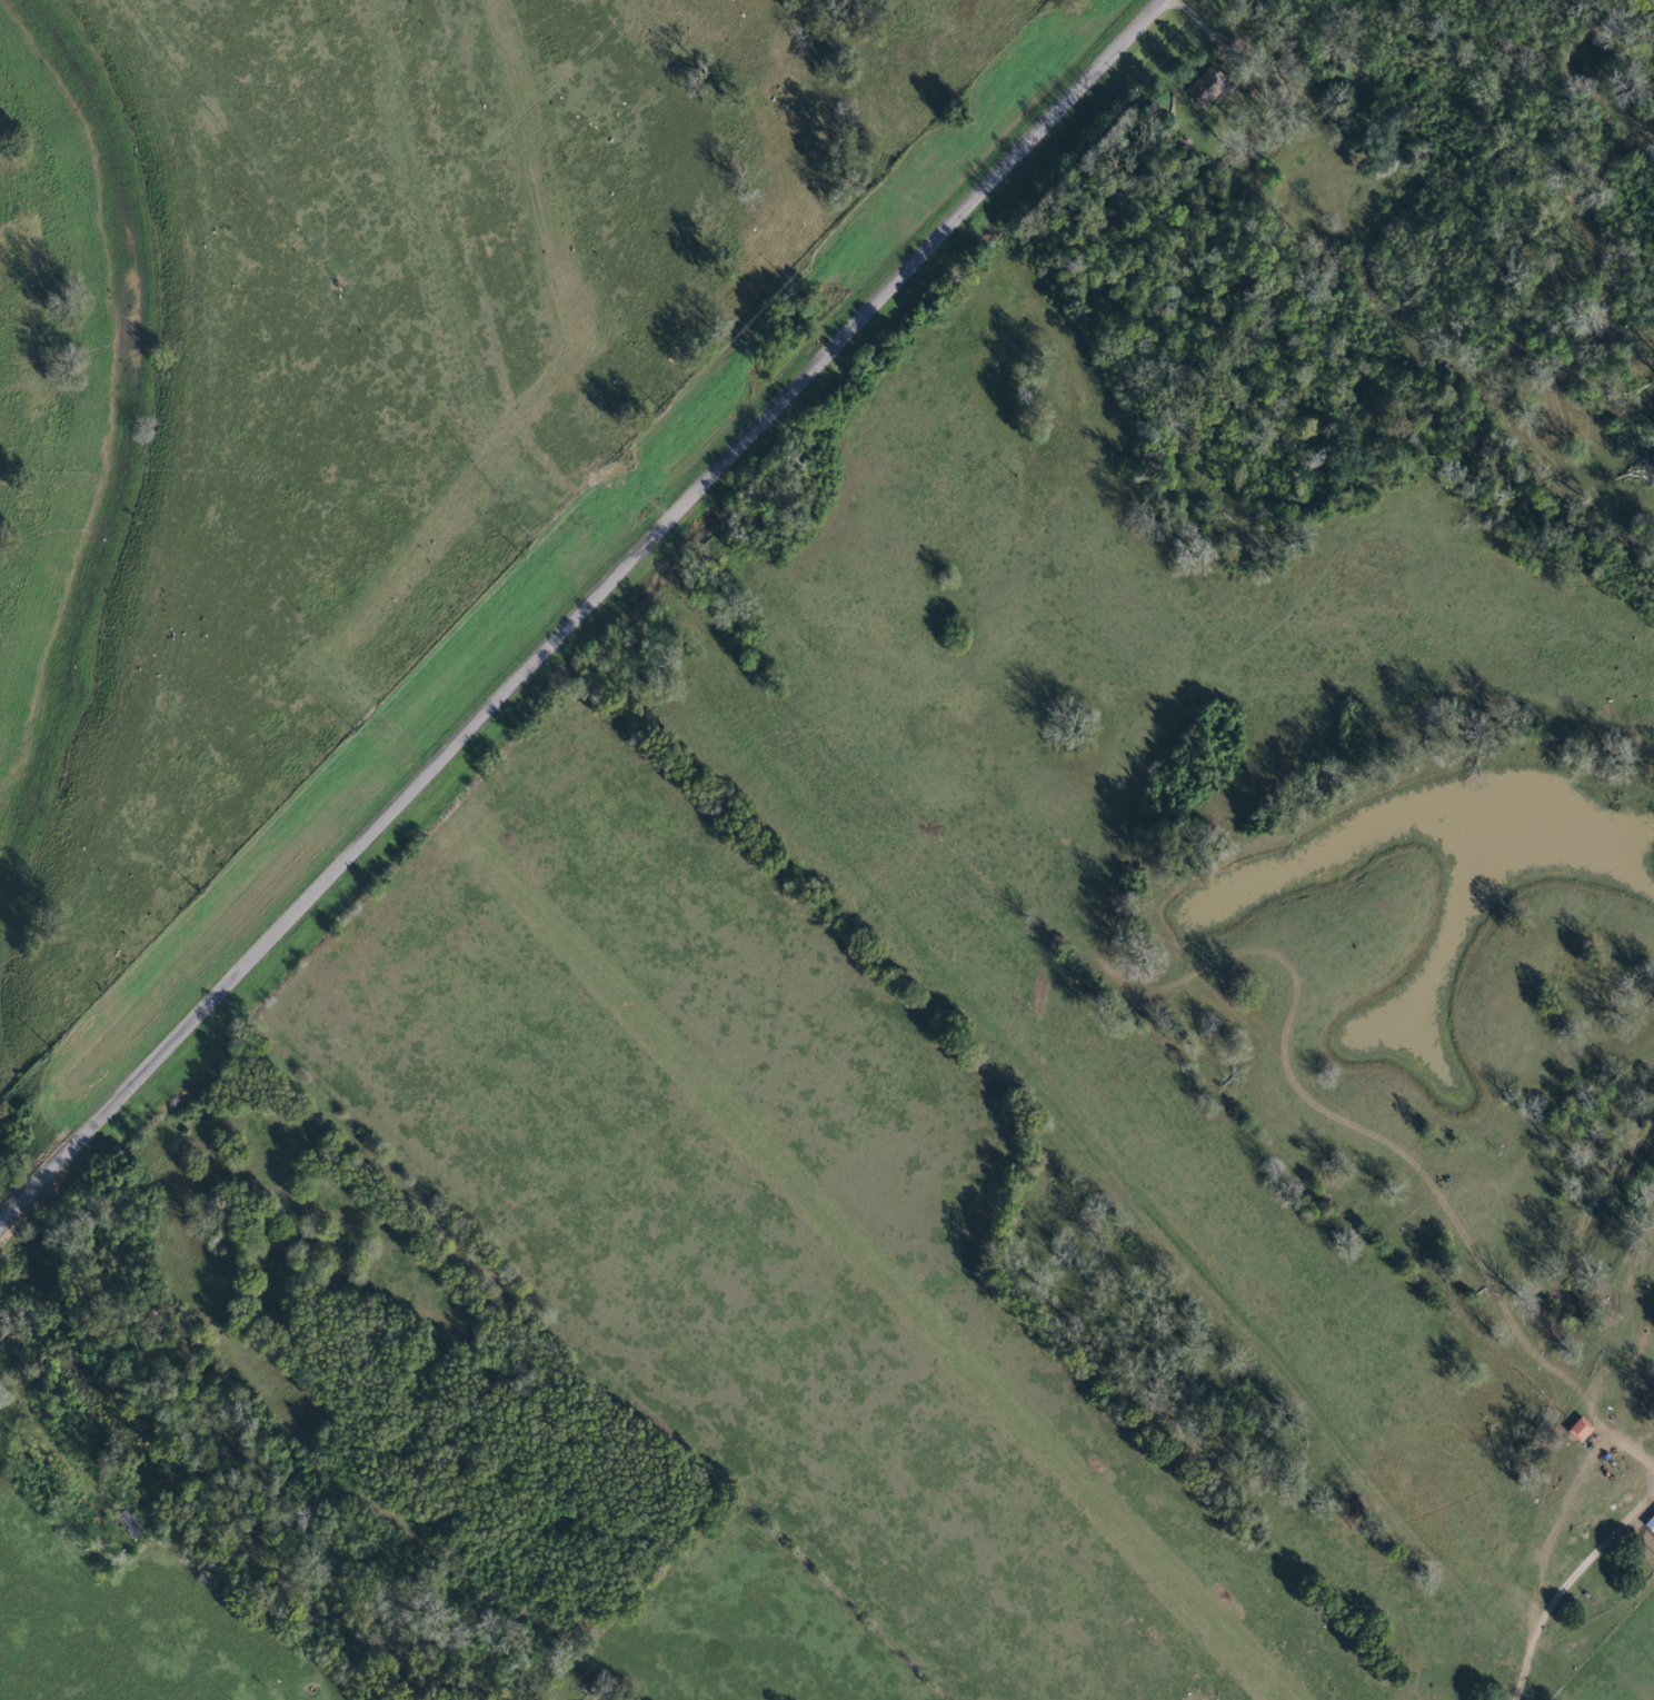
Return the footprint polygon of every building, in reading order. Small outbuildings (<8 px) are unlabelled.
[(1220,87),(1203,69),(1180,91),(1197,109),(1220,87)] [(1563,1431),(1576,1443),(1590,1428),(1577,1416),(1563,1431)] [(1650,1535),(1653,1530),(1653,1508),(1639,1524),(1650,1535)]
